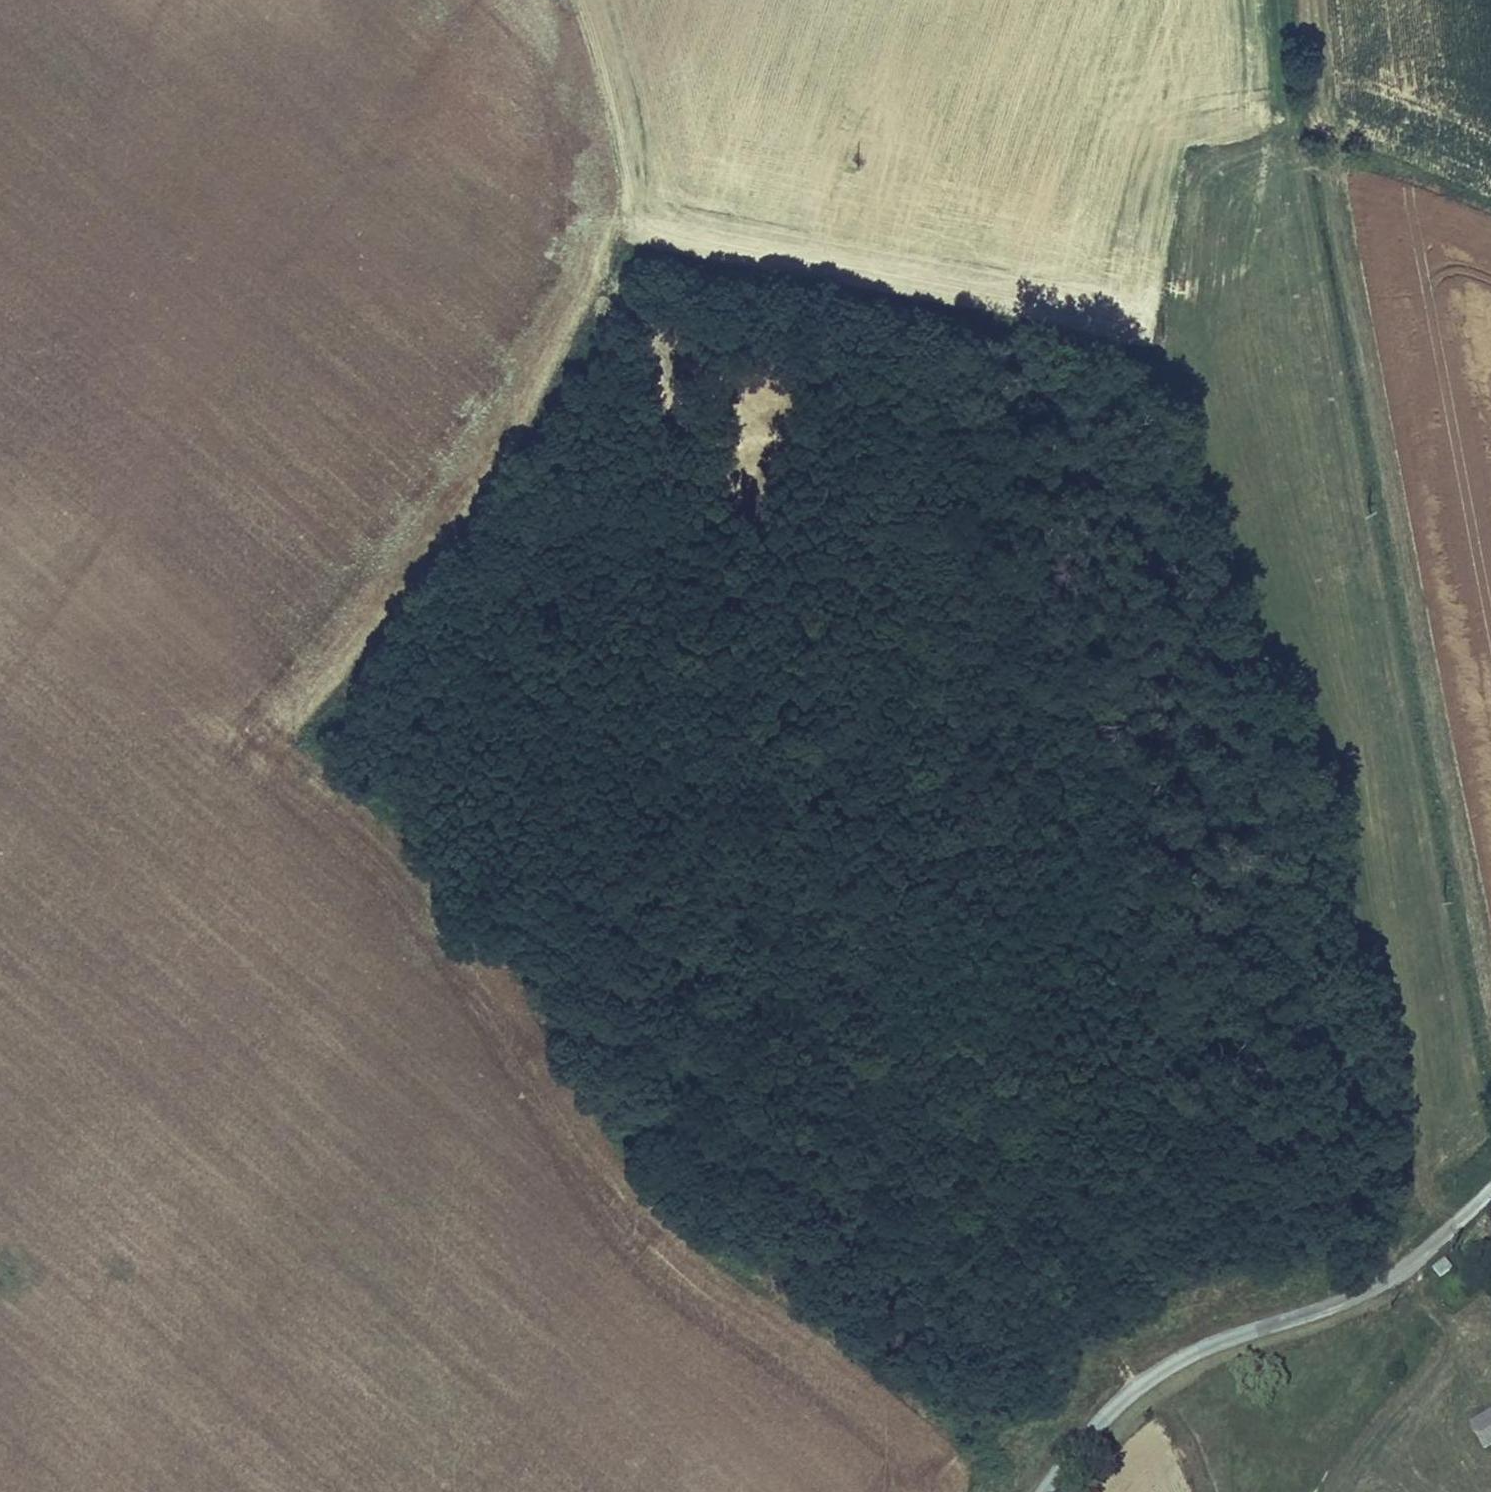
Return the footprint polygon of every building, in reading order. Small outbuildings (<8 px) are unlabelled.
[(1443,1276),(1454,1268),(1446,1257),(1435,1266),(1443,1276)] [(1490,1446),(1490,1413),(1470,1425),(1485,1449),(1490,1446)]
